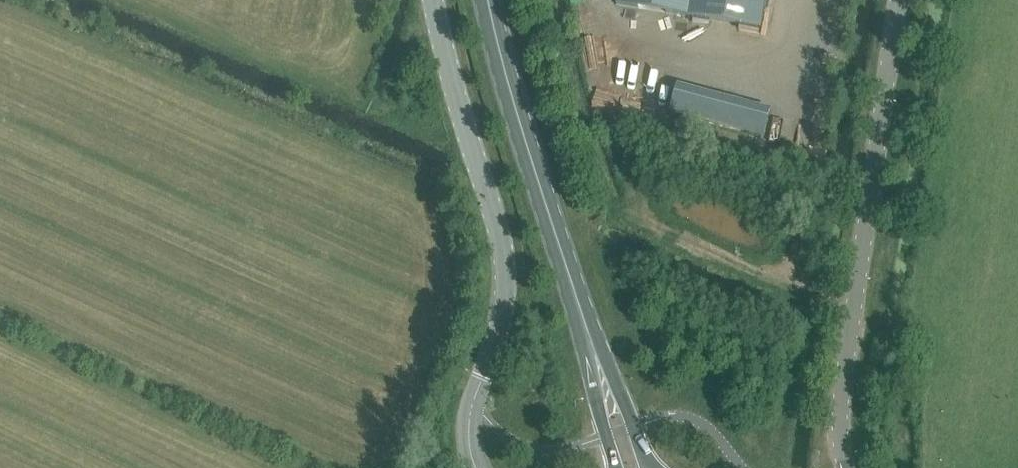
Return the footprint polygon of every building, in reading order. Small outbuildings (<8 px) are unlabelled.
[(616,4),(689,16),(692,0),(617,0),(616,4)] [(689,16),(761,29),(766,0),(692,0),(689,16)] [(760,134),(767,106),(671,80),(664,108),(760,134)]
